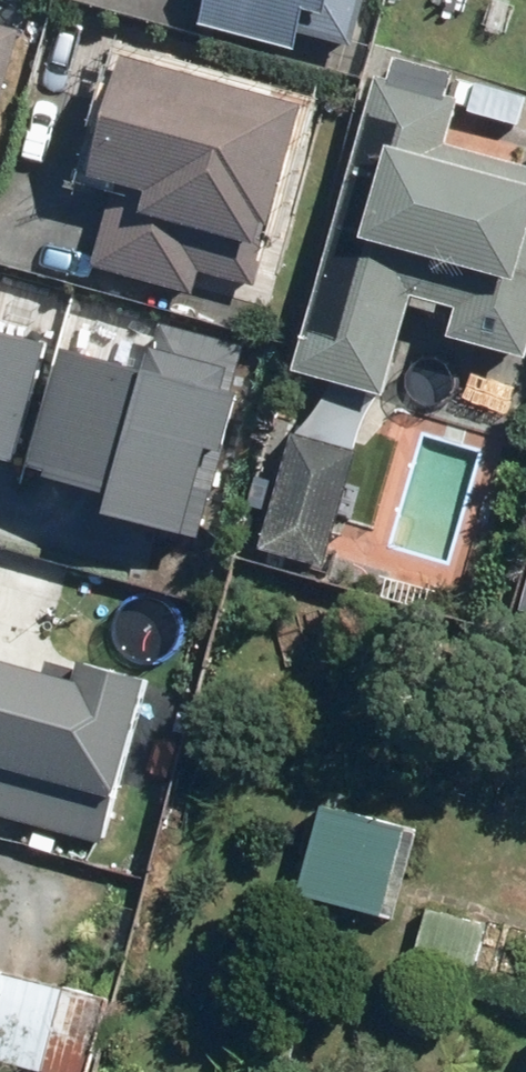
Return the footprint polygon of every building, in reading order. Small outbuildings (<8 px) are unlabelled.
[(351,46),(364,0),(208,0),(202,23),(298,48),(302,32),(351,46)] [(137,241),(259,276),(306,116),(131,65),(97,181),(150,197),(137,241)] [(386,396),(413,298),(456,309),(448,337),(525,358),(525,164),(443,142),(456,96),(374,74),(294,371),(386,396)] [(131,505),(212,526),(262,333),(179,311),(164,369),(79,347),(47,469),(134,492),(131,505)] [(33,459),(64,336),(0,320),(0,451),(33,459)] [(259,550),(326,568),(358,452),(292,433),(259,550)] [(118,831),(158,674),(89,657),(85,672),(0,650),(0,802),(118,831)] [(407,828),(322,804),(297,891),(382,915),(407,828)] [(485,924),(430,908),(406,989),(461,1005),(485,924)] [(33,1071),(89,1071),(110,1000),(0,968),(0,1063),(33,1071)]
